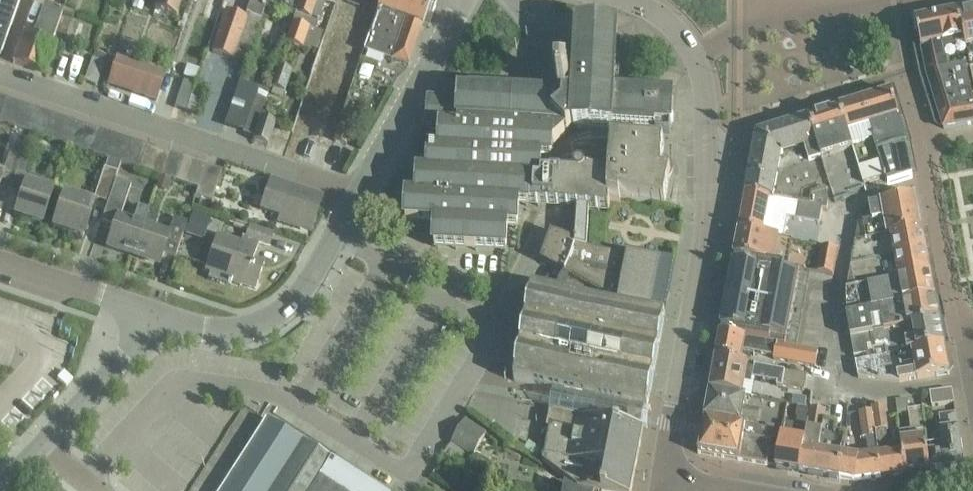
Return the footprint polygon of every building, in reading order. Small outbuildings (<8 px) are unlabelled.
[(1,51),(18,0),(0,0),(0,53),(1,51)] [(132,10),(141,13),(145,0),(135,0),(132,10)] [(180,0),(157,0),(154,10),(174,17),(180,0)] [(245,13),(259,18),(263,5),(264,5),(265,0),(249,0),(245,13)] [(264,5),(293,15),(299,0),(265,0),(264,5)] [(284,44),(300,49),(307,29),(314,31),(317,22),(324,1),(333,4),(334,0),(299,0),(293,15),(284,44)] [(422,21),(427,22),(434,1),(430,0),(379,0),(366,37),(361,50),(406,66),(411,52),(422,21)] [(61,12),(53,10),(42,6),(31,36),(50,42),(61,12)] [(225,10),(210,53),(243,64),(258,21),(259,18),(245,13),(244,16),(225,10)] [(959,13),(969,59),(972,80),(972,10),(959,13)] [(959,13),(915,22),(921,49),(922,49),(927,75),(944,129),(972,123),(972,80),(969,59),(959,13)] [(407,198),(406,223),(436,225),(435,249),(507,253),(508,229),(518,229),(519,205),(524,206),(542,207),(555,207),(581,209),(593,209),(611,210),(611,200),(611,178),(585,173),(585,172),(585,171),(585,170),(585,169),(584,169),(584,168),(583,168),(582,168),(582,167),(581,167),(580,167),(579,167),(578,168),(577,168),(576,169),(575,170),(575,171),(575,172),(575,173),(575,174),(575,175),(575,176),(541,174),(541,168),(541,164),(542,159),(547,159),(552,159),(552,143),(554,143),(572,126),(572,127),(583,128),(612,129),(633,130),(654,131),(655,125),(671,126),(672,111),(672,97),(634,95),(614,94),(615,79),(617,41),(618,31),(607,29),(588,28),(578,29),(575,78),(575,83),(575,84),(570,84),(567,80),(561,79),(557,83),(557,88),(560,92),(560,96),(545,95),(545,94),(472,90),(472,92),(460,91),(459,102),(430,100),(429,100),(429,102),(427,127),(428,127),(441,127),(440,151),(430,151),(429,167),(429,175),(419,174),(418,178),(417,198),(407,198)] [(31,36),(22,32),(11,62),(40,72),(50,42),(31,36)] [(93,52),(90,59),(102,63),(104,56),(93,52)] [(95,86),(102,64),(102,63),(90,59),(82,82),(95,86)] [(114,61),(106,87),(131,95),(139,68),(114,61)] [(193,80),(196,70),(187,67),(184,77),(193,80)] [(283,92),(290,71),(276,67),(269,88),(283,92)] [(139,68),(131,95),(155,102),(163,76),(139,68)] [(182,81),(173,108),(184,112),(193,85),(182,81)] [(193,85),(184,112),(195,116),(205,89),(193,85)] [(891,93),(840,109),(853,153),(864,189),(865,193),(912,179),(906,147),(897,119),(899,118),(891,93)] [(253,136),(259,118),(265,100),(249,95),(237,130),(253,136)] [(840,109),(809,119),(817,144),(816,145),(830,192),(834,203),(854,196),(853,193),(864,189),(853,153),(840,109)] [(344,144),(352,120),(339,116),(331,140),(344,144)] [(259,118),(253,136),(251,141),(266,146),(273,123),(259,118)] [(757,135),(746,193),(783,200),(822,208),(822,209),(825,210),(827,199),(826,193),(830,192),(816,145),(817,144),(809,119),(757,135)] [(287,134),(287,155),(320,155),(320,134),(287,134)] [(612,140),(610,177),(611,177),(611,178),(611,200),(621,202),(622,198),(664,206),(670,173),(662,172),(664,142),(612,140)] [(11,184),(10,187),(19,161),(18,161),(20,155),(8,151),(2,169),(0,168),(0,180),(11,184)] [(114,161),(107,158),(103,169),(102,168),(92,198),(105,202),(113,181),(119,162),(114,161)] [(180,158),(173,181),(184,185),(192,162),(180,158)] [(19,161),(10,187),(21,191),(13,215),(39,223),(53,183),(27,174),(30,165),(19,161)] [(204,166),(192,162),(184,185),(196,189),(204,166)] [(204,165),(204,166),(196,189),(195,195),(210,200),(220,170),(204,165)] [(159,177),(154,189),(167,193),(171,181),(159,177)] [(310,225),(320,196),(269,179),(259,208),(279,214),(277,220),(292,225),(294,220),(310,225)] [(112,225),(105,245),(132,254),(147,210),(136,206),(131,223),(116,218),(126,185),(113,181),(105,202),(99,221),(112,225)] [(80,237),(91,203),(62,193),(51,227),(80,237)] [(746,193),(739,231),(783,238),(784,238),(782,237),(786,219),(819,225),(822,209),(822,208),(783,200),(746,193)] [(855,241),(922,229),(917,197),(869,205),(859,223),(855,241)] [(551,233),(540,262),(564,274),(561,293),(606,301),(624,304),(628,256),(618,254),(599,250),(597,250),(590,249),(592,209),(581,209),(578,247),(551,233)] [(147,210),(132,254),(158,263),(161,254),(173,258),(185,223),(172,218),(166,234),(152,230),(157,217),(154,212),(147,210)] [(183,234),(202,240),(209,218),(191,212),(183,234)] [(215,235),(204,265),(210,267),(206,280),(225,286),(226,283),(229,284),(230,282),(240,285),(240,283),(254,288),(259,270),(249,267),(258,242),(268,246),(272,233),(247,225),(243,237),(241,237),(239,243),(215,235)] [(855,241),(850,265),(926,251),(922,229),(855,241)] [(787,266),(792,240),(783,238),(739,231),(734,257),(774,264),(787,266)] [(821,245),(817,271),(832,274),(837,248),(821,245)] [(850,265),(846,290),(930,274),(926,251),(850,265)] [(628,256),(624,304),(642,308),(666,313),(674,265),(673,265),(653,261),(642,259),(628,256)] [(799,268),(787,266),(786,266),(774,264),(734,257),(733,264),(721,332),(720,333),(785,345),(786,340),(789,340),(801,274),(798,274),(799,268)] [(846,290),(847,310),(854,309),(854,313),(935,297),(930,274),(846,290)] [(606,301),(561,293),(532,288),(514,382),(579,394),(578,398),(593,400),(593,397),(647,407),(664,314),(666,314),(666,313),(642,308),(624,304),(606,301)] [(855,313),(847,315),(851,337),(939,322),(935,297),(854,313),(855,313)] [(943,346),(939,322),(851,337),(854,357),(874,353),(875,359),(886,357),(893,355),(893,356),(907,353),(943,346)] [(720,333),(716,358),(740,363),(743,351),(775,357),(775,358),(796,362),(814,365),(817,351),(798,348),(785,345),(720,333)] [(886,357),(875,359),(855,363),(858,378),(899,382),(948,373),(943,346),(907,353),(893,356),(893,355),(886,357)] [(748,364),(740,363),(716,358),(710,390),(742,396),(744,384),(751,385),(752,379),(776,383),(776,386),(804,391),(806,375),(748,364)] [(742,396),(710,390),(704,418),(740,424),(742,418),(758,421),(760,410),(744,407),(746,397),(742,396)] [(931,407),(952,404),(950,390),(929,393),(931,407)] [(794,396),(792,404),(805,406),(807,398),(794,396)] [(906,399),(895,401),(897,414),(908,413),(908,410),(906,399)] [(905,473),(902,451),(889,453),(886,430),(887,430),(883,405),(871,407),(871,410),(881,477),(897,474),(905,473)] [(808,420),(797,471),(838,478),(843,455),(846,436),(835,434),(836,425),(822,422),(824,411),(810,408),(808,420)] [(901,440),(902,451),(905,473),(929,470),(926,445),(921,408),(908,410),(908,413),(910,431),(918,430),(919,438),(901,440)] [(858,458),(843,455),(838,478),(856,482),(881,477),(871,410),(859,412),(863,438),(867,438),(869,456),(858,458)] [(941,443),(926,445),(929,470),(961,466),(954,413),(938,415),(941,443)] [(546,445),(636,463),(639,447),(643,428),(575,415),(572,428),(550,424),(546,445)] [(740,424),(704,418),(698,453),(766,465),(771,441),(762,440),(763,437),(775,440),(776,430),(740,424)] [(797,471),(808,420),(796,418),(795,424),(783,422),(775,467),(797,471)] [(307,445),(269,420),(224,490),(278,490),(307,445)] [(472,455),(486,433),(465,420),(451,442),(472,455)] [(465,468),(472,457),(451,443),(444,453),(465,468)] [(278,490),(318,490),(336,463),(307,445),(278,490)] [(546,445),(542,463),(579,488),(594,490),(630,490),(636,463),(546,445)] [(336,463),(318,490),(379,490),(336,463)]
